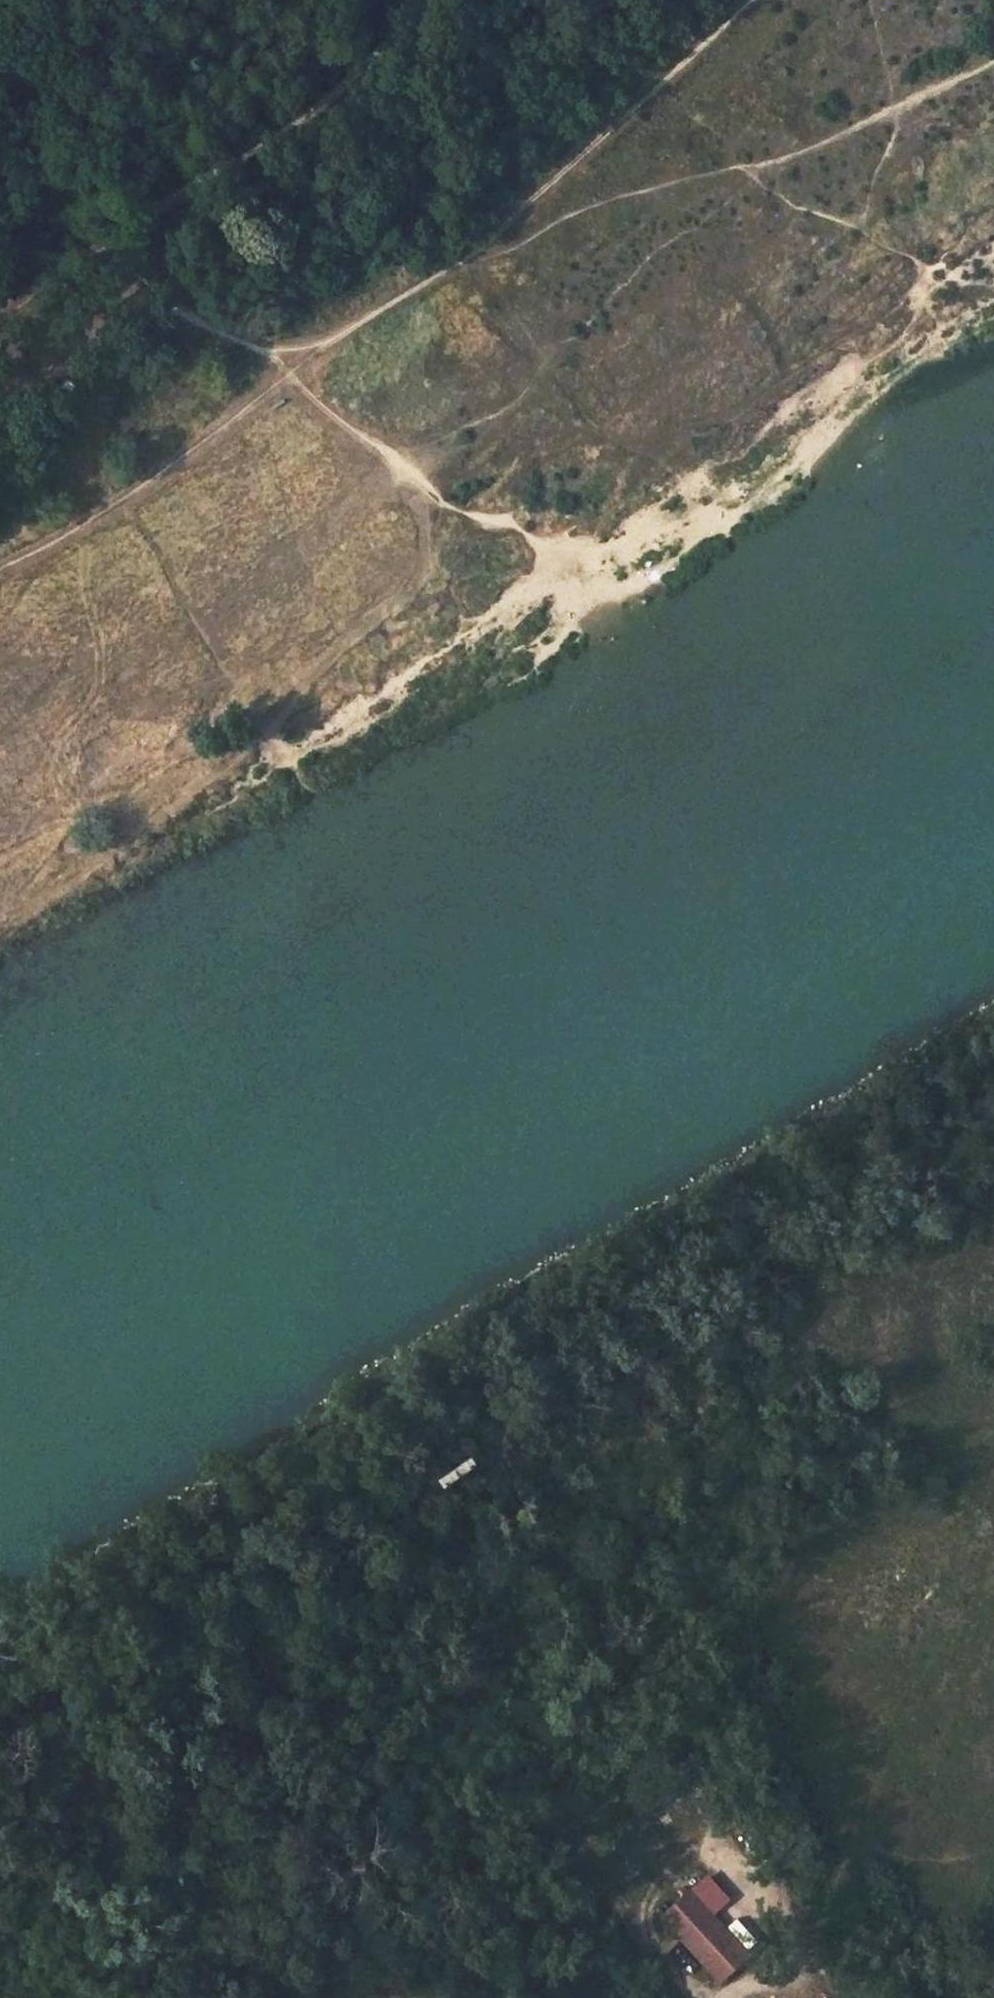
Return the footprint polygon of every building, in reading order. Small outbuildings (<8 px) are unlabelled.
[(689,1893),(664,1915),(722,1979),(747,1957),(689,1893)]
